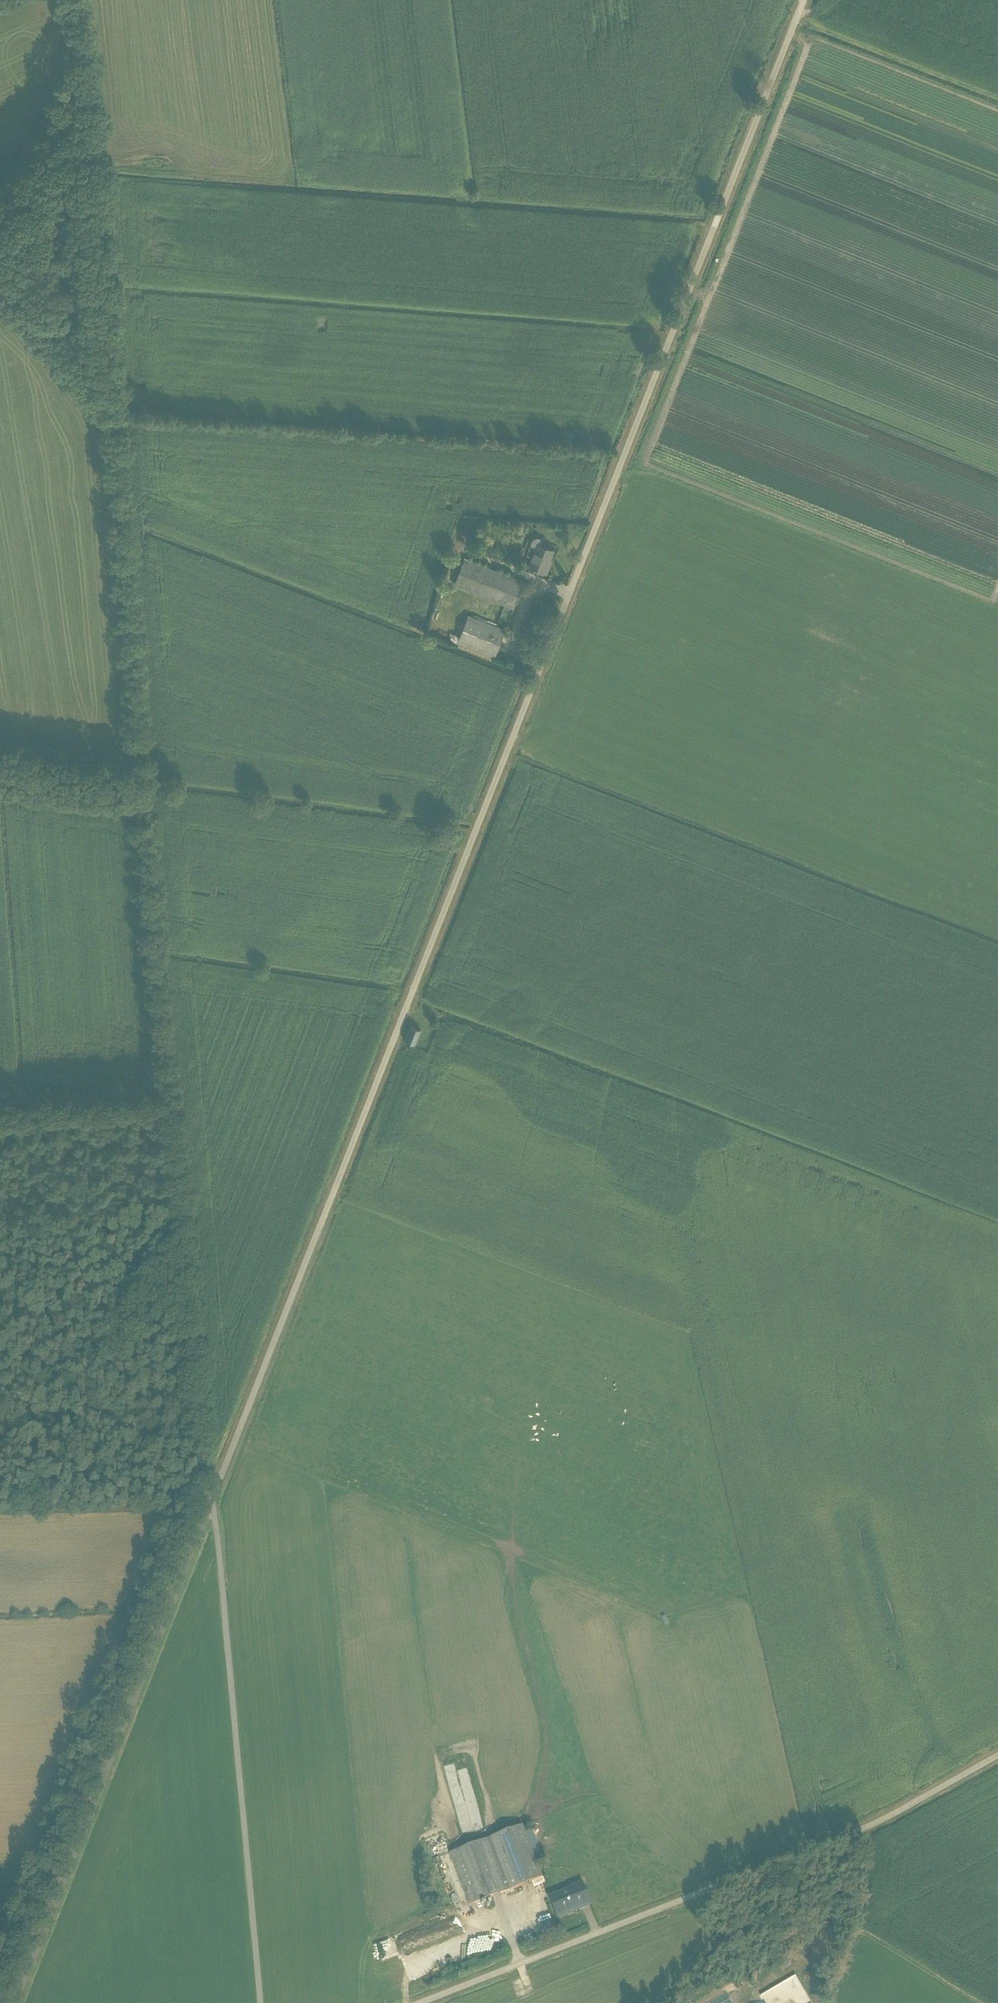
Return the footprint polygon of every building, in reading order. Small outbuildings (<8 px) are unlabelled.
[(556,554),(533,542),(524,572),(547,582),(556,554)] [(518,609),(528,582),(468,560),(458,588),(518,609)] [(498,622),(501,603),(483,600),(480,619),(498,622)] [(470,618),(462,647),(501,657),(509,629),(470,618)] [(414,1041),(420,1031),(416,1028),(410,1038),(414,1041)] [(420,1045),(426,1032),(421,1030),(415,1043),(420,1045)] [(470,1906),(544,1878),(524,1825),(449,1853),(470,1906)] [(558,1919),(594,1906),(586,1884),(550,1897),(558,1919)] [(535,1937),(527,1940),(532,1952),(540,1949),(535,1937)]
